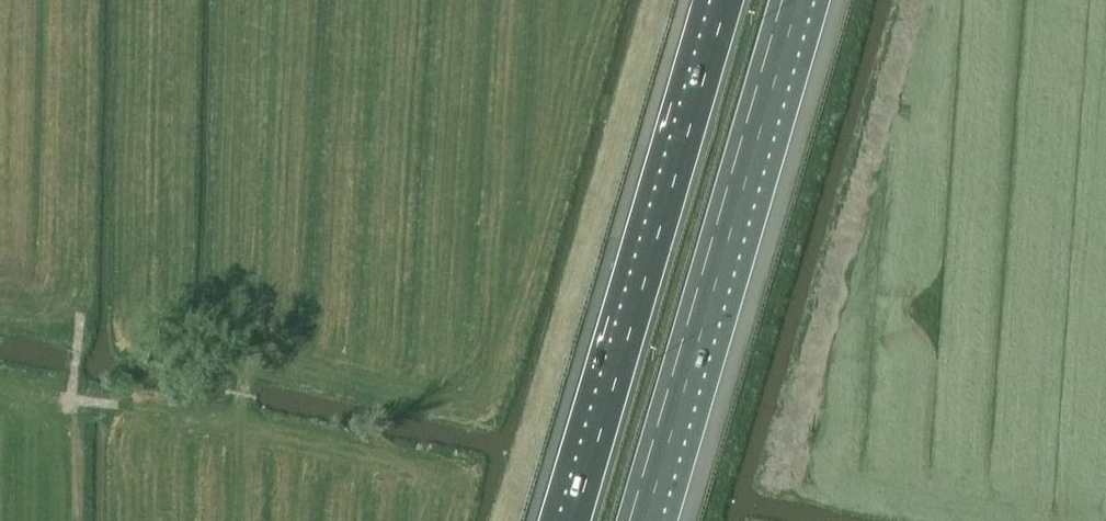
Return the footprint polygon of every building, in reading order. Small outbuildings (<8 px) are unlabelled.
[(78,381),(79,354),(70,354),(69,381),(78,381)]
